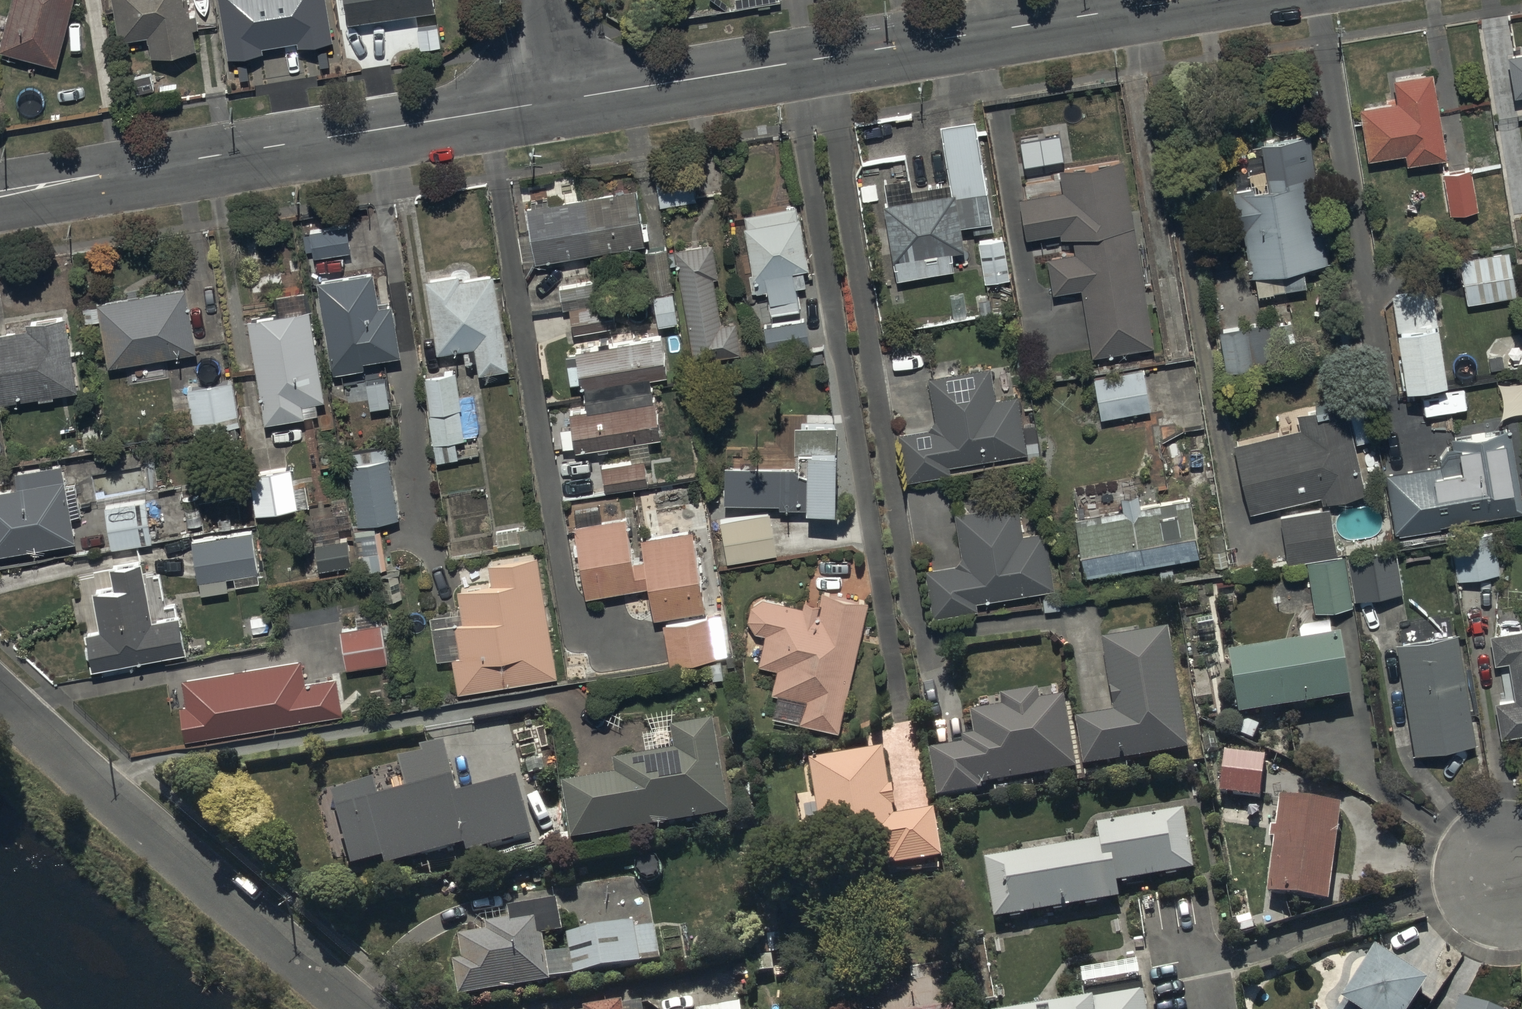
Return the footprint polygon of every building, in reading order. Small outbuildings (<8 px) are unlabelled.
[(0,34),(0,45),(54,58),(68,0),(8,0),(0,34)] [(145,31),(149,51),(195,44),(192,26),(196,25),(194,9),(189,9),(188,0),(113,0),(118,35),(145,31)] [(228,62),(264,56),(263,50),(297,44),(299,49),(332,44),(324,0),(218,0),(228,62)] [(434,0),(348,0),(351,16),(434,3),(434,0)] [(1510,59),(1517,100),(1521,99),(1521,57),(1510,59)] [(1396,95),(1359,102),(1368,152),(1402,146),(1404,157),(1445,150),(1430,65),(1392,72),(1396,95)] [(952,183),(880,196),(894,272),(954,262),(951,242),(965,239),(961,216),(990,211),(972,112),(940,118),(952,183)] [(1153,338),(1121,152),(1058,163),(1062,185),(1020,192),(1027,230),(1060,225),(1061,232),(1071,230),(1074,248),(1046,253),(1052,286),(1080,282),(1092,348),(1153,338)] [(1311,197),(1305,160),(1265,166),(1267,180),(1232,185),(1238,225),(1244,225),(1251,268),(1253,268),(1256,287),(1307,279),(1304,261),(1330,257),(1320,195),(1311,197)] [(1470,163),(1442,167),(1449,209),(1476,204),(1470,163)] [(691,167),(654,171),(657,200),(694,196),(691,167)] [(635,186),(525,201),(533,255),(643,240),(635,186)] [(807,262),(795,199),(744,208),(745,215),(742,216),(751,270),(745,271),(748,288),(765,284),(769,307),(799,302),(796,283),(805,281),(801,263),(807,262)] [(345,219),(309,224),(313,249),(348,244),(345,219)] [(1003,233),(977,238),(984,277),(1010,273),(1003,233)] [(714,239),(675,246),(693,354),(741,346),(736,315),(723,318),(715,269),(719,268),(714,239)] [(665,243),(644,246),(650,287),(652,287),(656,316),(675,313),(665,243)] [(1508,245),(1460,253),(1468,298),(1515,290),(1508,245)] [(391,295),(378,298),(372,263),(316,273),(332,367),(361,361),(360,355),(400,348),(391,295)] [(476,355),(477,364),(506,361),(494,264),(427,272),(436,344),(465,341),(467,356),(476,355)] [(595,280),(559,284),(561,305),(570,304),(573,326),(615,321),(612,296),(597,298),(595,280)] [(99,316),(108,361),(194,345),(183,281),(93,297),(94,300),(80,303),(83,319),(99,316)] [(1430,282),(1390,288),(1405,373),(1445,366),(1430,282)] [(308,301),(246,311),(262,414),(315,406),(312,391),(321,390),(308,301)] [(36,390),(36,393),(53,391),(52,386),(74,383),(62,310),(25,316),(26,322),(0,326),(0,395),(36,390)] [(809,342),(804,314),(763,320),(767,348),(809,342)] [(1280,317),(1220,325),(1225,365),(1285,358),(1280,317)] [(584,396),(655,387),(653,377),(668,374),(662,339),(572,354),(577,387),(582,387),(584,396)] [(949,459),(1024,447),(1016,388),(995,391),(991,365),(929,373),(935,414),(927,424),(896,429),(904,476),(950,468),(949,459)] [(1143,365),(1095,371),(1099,408),(1148,402),(1143,365)] [(454,367),(424,371),(434,455),(456,453),(454,437),(460,436),(456,406),(459,406),(454,367)] [(233,377),(187,384),(193,425),(239,418),(233,377)] [(655,387),(584,396),(586,407),(570,410),(577,448),(631,439),(651,436),(662,434),(655,387)] [(1341,397),(1297,409),(1300,422),(1233,438),(1252,507),(1282,499),(1283,508),(1280,508),(1287,555),(1335,548),(1329,501),(1322,502),(1322,498),(1365,486),(1341,397)] [(794,457),(723,455),(722,495),(777,496),(777,498),(831,499),(833,417),(796,416),(794,457)] [(1445,443),(1441,450),(1442,459),(1385,466),(1393,528),(1398,527),(1398,530),(1442,525),(1441,518),(1521,508),(1509,418),(1451,426),(1453,442),(1445,443)] [(383,442),(345,449),(356,519),(396,513),(385,442),(383,442)] [(647,480),(644,455),(602,461),(605,486),(647,480)] [(62,458),(15,465),(17,480),(0,482),(0,547),(74,535),(62,458)] [(286,461),(247,468),(254,509),(293,502),(286,461)] [(1076,512),(1085,566),(1198,547),(1188,491),(1138,499),(1136,485),(1118,488),(1121,504),(1076,512)] [(143,497),(104,502),(109,542),(149,537),(143,497)] [(977,596),(1056,581),(1047,525),(1022,529),(1017,497),(954,508),(961,552),(953,559),(924,565),(933,612),(978,603),(977,596)] [(770,509),(719,517),(725,555),(775,548),(770,509)] [(627,511),(574,519),(584,590),(646,581),(650,611),(703,604),(692,525),(639,533),(641,553),(633,554),(627,511)] [(338,522),(310,525),(315,564),(349,560),(345,533),(339,534),(338,522)] [(1493,523),(1449,530),(1455,571),(1499,564),(1493,523)] [(248,527),(190,537),(198,585),(225,581),(224,574),(232,573),(234,581),(257,577),(248,527)] [(1395,543),(1347,550),(1354,592),(1402,585),(1395,543)] [(1344,550),(1306,556),(1313,605),(1351,599),(1344,550)] [(452,652),(458,685),(556,670),(537,551),(488,558),(491,578),(457,584),(462,616),(455,617),(460,651),(452,652)] [(93,586),(100,623),(85,626),(92,661),(97,661),(184,644),(177,609),(150,614),(138,555),(110,561),(114,582),(93,586)] [(839,725),(866,596),(818,586),(815,599),(803,596),(802,601),(762,593),(750,601),(747,614),(754,626),(764,628),(758,657),(777,661),(772,689),(779,690),(774,711),(839,725)] [(708,612),(662,619),(667,658),(714,651),(708,612)] [(379,616),(338,624),(345,662),(386,655),(379,616)] [(1489,627),(1494,658),(1507,656),(1513,691),(1495,694),(1502,730),(1521,726),(1521,621),(1489,627)] [(1349,695),(1339,632),(1331,634),(1329,623),(1300,627),(1302,638),(1231,649),(1240,712),(1349,695)] [(1456,626),(1395,636),(1414,744),(1474,733),(1456,626)] [(1075,717),(1082,763),(1187,746),(1169,629),(1102,639),(1114,711),(1075,717)] [(179,700),(185,733),(341,707),(335,672),(302,677),(298,654),(182,673),(186,698),(179,700)] [(982,782),(1073,767),(1061,693),(1037,697),(1035,687),(1000,693),(1002,705),(970,710),(974,733),(961,735),(962,741),(930,746),(938,794),(983,787),(982,782)] [(570,838),(728,811),(711,718),(671,725),(675,746),(613,757),(616,773),(560,782),(570,838)] [(532,838),(517,780),(458,796),(444,746),(420,753),(422,758),(399,764),(407,792),(380,799),(376,783),(333,795),(353,869),(384,861),(386,868),(463,847),(466,855),(532,838)] [(1264,754),(1224,748),(1217,790),(1257,797),(1264,754)] [(884,749),(809,758),(822,860),(870,853),(870,857),(889,855),(890,862),(943,855),(936,807),(895,813),(893,804),(895,803),(893,783),(889,784),(884,749)] [(1326,899),(1339,802),(1278,794),(1274,825),(1270,825),(1269,838),(1273,838),(1266,891),(1326,899)] [(1184,817),(1182,809),(1093,823),(1095,837),(983,855),(984,860),(977,861),(985,911),(993,910),(994,916),(1121,895),(1118,879),(1192,867),(1192,865),(1198,864),(1191,816),(1184,817)] [(452,959),(457,994),(550,981),(550,977),(659,961),(654,924),(634,927),(633,921),(566,930),(568,949),(546,952),(544,934),(562,931),(557,900),(508,906),(509,917),(486,920),(487,928),(459,932),(462,958),(452,959)] [(1377,945),(1342,999),(1345,1000),(1339,1008),(1410,1008),(1429,979),(1377,945)] [(948,976),(849,993),(852,1008),(954,1008),(948,976)] [(1141,988),(1017,1008),(1144,1008),(1141,988)] [(1461,998),(1457,1008),(1494,1008),(1461,998)] [(643,1002),(622,1005),(621,1000),(581,1007),(582,1008),(644,1008),(643,1002)]
